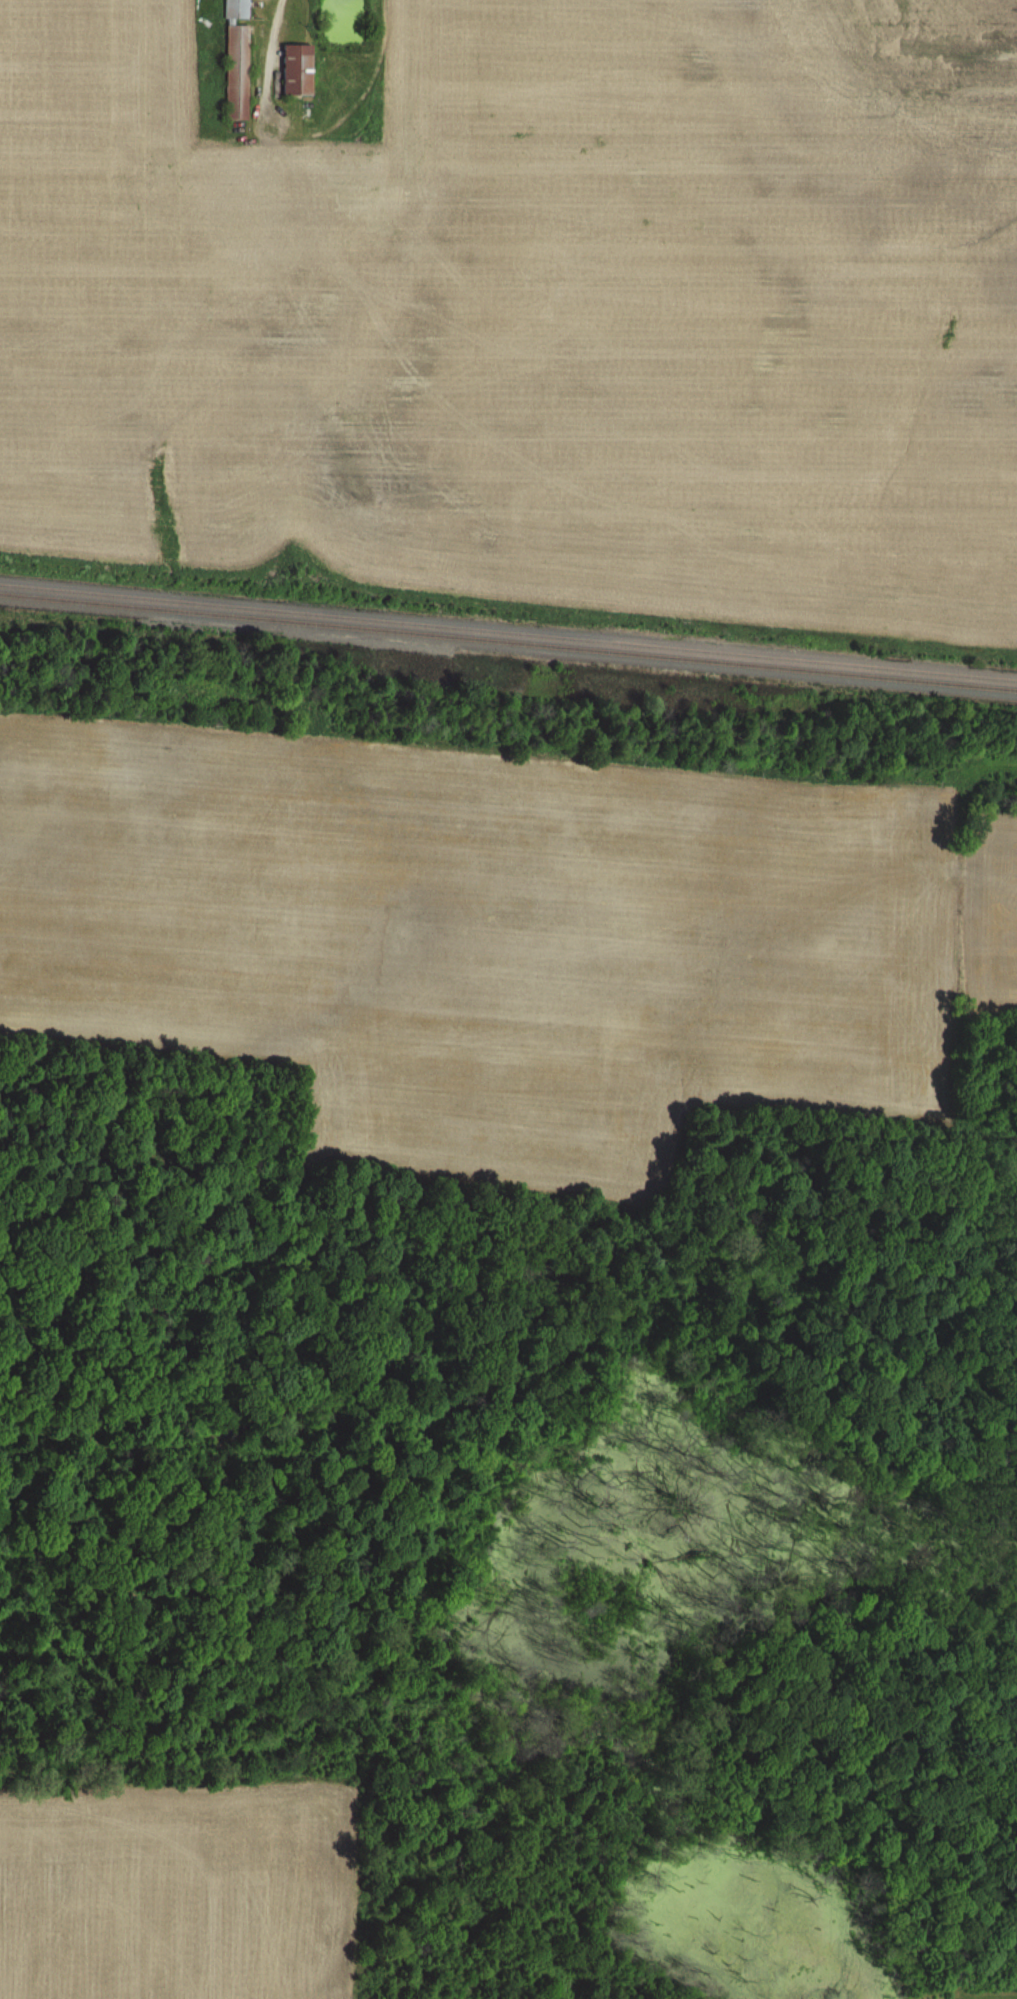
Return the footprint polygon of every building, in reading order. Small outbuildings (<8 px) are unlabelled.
[(245,119),(245,25),(231,25),(231,19),(246,19),(246,0),(223,0),(222,119),(245,119)] [(279,95),(308,95),(308,45),(279,45),(279,95)]
